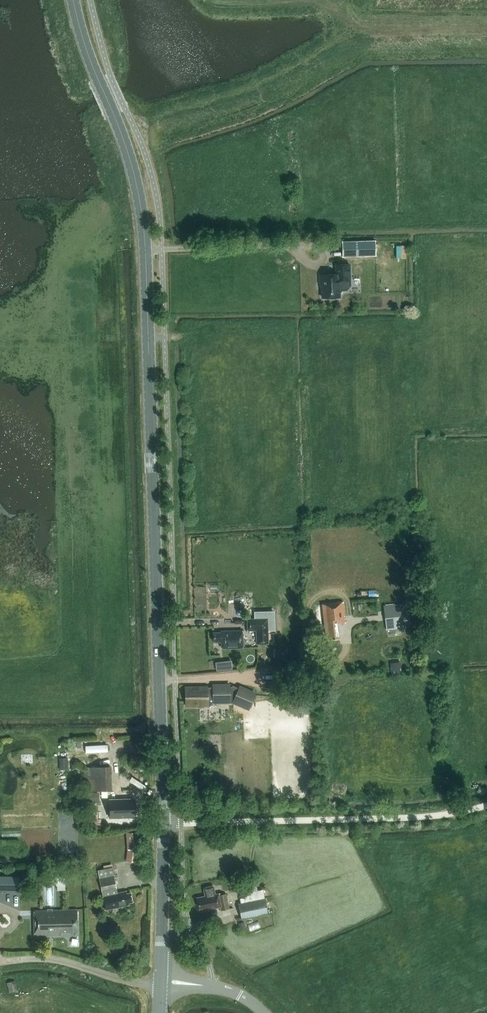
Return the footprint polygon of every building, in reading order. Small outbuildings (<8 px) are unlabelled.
[(374,240),(342,241),(342,257),(374,256),(374,240)] [(399,257),(410,257),(410,244),(399,245),(399,257)] [(336,265),(336,274),(320,275),(320,284),(322,284),(323,298),(339,297),(339,290),(346,290),(350,286),(349,264),(336,265)] [(346,622),(343,602),(322,604),(325,634),(328,634),(329,640),(339,639),(338,623),(346,622)] [(410,627),(408,603),(384,605),(387,633),(394,632),(394,628),(410,627)] [(269,643),(268,628),(268,618),(247,619),(247,630),(256,630),(256,644),(268,644),(268,643),(269,643)] [(222,648),(243,647),(242,631),(221,631),(221,632),(213,633),(213,642),(221,641),(222,648)] [(390,662),(391,674),(402,673),(400,661),(390,662)] [(207,687),(186,688),(186,701),(187,701),(187,705),(199,705),(199,700),(207,700),(207,696),(221,696),(221,699),(229,699),(236,702),(250,708),(256,694),(241,689),(240,691),(229,686),(214,686),(214,688),(207,688),(207,687)] [(110,743),(88,744),(88,751),(110,750),(110,743)] [(68,769),(68,758),(59,758),(60,770),(68,769)] [(113,789),(111,766),(84,767),(86,790),(113,789)] [(87,803),(99,802),(99,792),(87,792),(87,803)] [(136,799),(111,800),(112,818),(136,817),(136,799)] [(139,831),(126,832),(127,849),(126,861),(138,863),(140,848),(139,831)] [(126,891),(118,893),(112,864),(104,866),(104,868),(97,870),(105,909),(129,905),(128,902),(132,901),(130,893),(126,893),(126,891)] [(20,878),(0,878),(0,890),(19,891),(20,878)] [(215,896),(215,894),(213,887),(212,886),(205,887),(204,889),(205,896),(197,898),(199,908),(203,907),(203,909),(213,907),(213,908),(220,907),(221,911),(229,909),(226,894),(218,895),(218,896),(215,896)] [(238,904),(241,919),(267,913),(264,898),(238,904)] [(77,910),(65,910),(37,910),(38,934),(60,934),(60,932),(77,931),(77,910)] [(7,983),(9,992),(17,990),(14,981),(7,983)]
